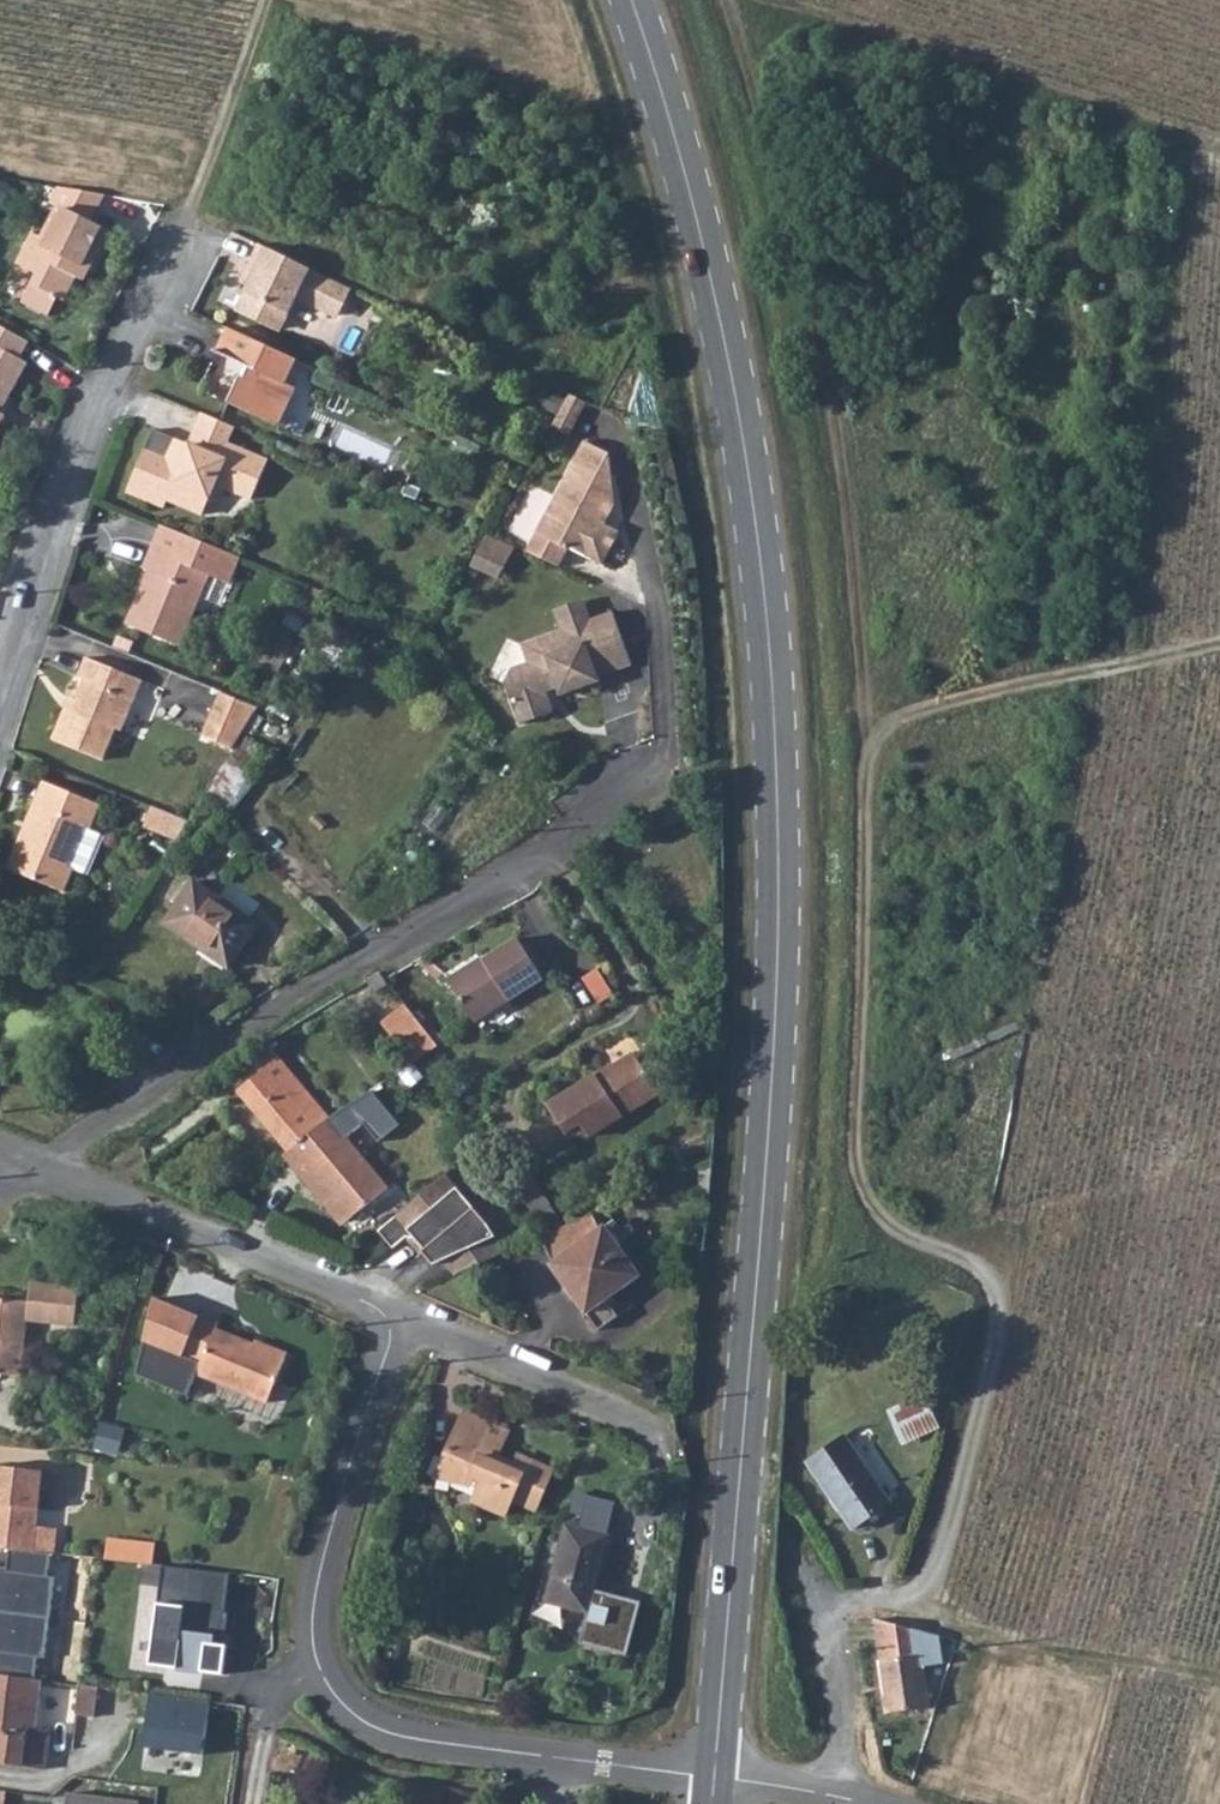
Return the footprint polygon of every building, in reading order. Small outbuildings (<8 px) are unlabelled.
[(106,193),(60,185),(52,202),(65,210),(49,238),(34,230),(18,260),(38,272),(22,302),(47,316),(58,294),(66,297),(83,266),(90,270),(111,231),(92,220),(106,193)] [(349,291),(255,246),(236,284),(244,288),(232,313),(271,332),(279,329),(292,301),(329,318),(337,316),(349,291)] [(0,321),(0,404),(2,399),(6,402),(28,361),(21,357),(31,338),(0,321)] [(293,362),(224,331),(213,355),(246,371),(241,380),(237,379),(225,406),(275,428),(293,390),(283,386),(293,362)] [(567,396),(551,427),(567,436),(583,403),(567,396)] [(9,414),(0,409),(0,432),(9,414)] [(230,430),(200,418),(186,452),(150,438),(126,497),(164,512),(167,504),(202,518),(214,487),(251,501),(266,463),(224,446),(230,430)] [(583,444),(525,555),(557,570),(567,550),(600,568),(615,540),(600,532),(612,508),(607,456),(583,444)] [(238,561),(159,529),(142,572),(149,575),(127,629),(179,651),(209,579),(228,587),(238,561)] [(484,537),(468,569),(496,583),(512,550),(511,549),(492,540),(484,537)] [(561,632),(590,622),(582,602),(554,612),(561,632)] [(505,686),(520,726),(553,714),(546,694),(550,686),(555,684),(560,698),(600,683),(598,679),(632,666),(612,614),(590,622),(561,632),(521,647),(528,665),(512,670),(505,686)] [(73,716),(67,713),(55,743),(103,763),(116,732),(121,735),(142,685),(88,663),(79,683),(86,686),(77,705),(73,716)] [(221,698),(202,742),(232,754),(247,728),(256,713),(221,698)] [(71,703),(67,713),(73,716),(77,705),(71,703)] [(25,830),(22,829),(7,868),(65,891),(76,864),(71,862),(85,829),(89,830),(100,804),(42,781),(34,799),(32,806),(38,808),(29,832),(25,830)] [(149,824),(177,834),(183,817),(155,808),(149,824)] [(71,862),(76,864),(90,870),(101,833),(89,830),(85,829),(71,862)] [(192,883),(164,926),(228,969),(257,926),(192,883)] [(474,958),(448,976),(476,1019),(543,974),(517,935),(483,956),(484,958),(477,963),(474,958)] [(406,1002),(382,1020),(412,1063),(423,1056),(438,1046),(406,1002)] [(313,1128),(279,1086),(290,1077),(261,1043),(223,1074),(287,1150),(313,1128)] [(602,1064),(549,1099),(568,1128),(581,1119),(590,1132),(659,1086),(633,1047),(611,1061),(613,1063),(605,1068),(602,1064)] [(290,1077),(279,1086),(313,1128),(325,1118),(290,1077)] [(25,1115),(20,1123),(28,1127),(32,1118),(25,1115)] [(313,1128),(287,1150),(346,1218),(351,1214),(372,1196),(385,1185),(345,1139),(326,1117),(325,1118),(313,1128)] [(445,1174),(378,1230),(393,1249),(406,1237),(413,1236),(424,1250),(422,1252),(433,1265),(443,1261),(454,1274),(504,1251),(488,1225),(445,1174)] [(372,1196),(351,1214),(358,1222),(364,1223),(382,1208),(372,1196)] [(594,1211),(543,1234),(553,1263),(551,1264),(586,1312),(637,1276),(603,1227),(599,1230),(594,1211)] [(9,1376),(14,1320),(62,1324),(66,1286),(18,1281),(16,1301),(0,1299),(0,1375),(9,1376)] [(148,1299),(135,1341),(192,1363),(187,1373),(259,1406),(278,1361),(208,1330),(209,1325),(148,1299)] [(946,1386),(889,1413),(903,1442),(938,1427),(937,1424),(942,1422),(945,1415),(949,1393),(946,1386)] [(460,1414),(452,1430),(465,1436),(472,1420),(460,1414)] [(465,1436),(452,1430),(437,1464),(449,1471),(445,1480),(472,1493),(466,1504),(500,1519),(506,1504),(529,1515),(548,1474),(514,1459),(508,1473),(489,1464),(503,1433),(472,1420),(465,1436)] [(845,1438),(807,1463),(852,1530),(889,1505),(845,1438)] [(873,1465),(894,1495),(905,1487),(884,1457),(873,1465)] [(3,1553),(29,1556),(38,1476),(0,1471),(0,1553),(3,1553)] [(555,1524),(538,1600),(578,1609),(571,1640),(618,1651),(630,1598),(584,1587),(596,1533),(555,1524)] [(103,1544),(102,1565),(147,1571),(149,1550),(103,1544)] [(28,1679),(31,1658),(40,1658),(49,1577),(42,1577),(45,1558),(29,1556),(3,1553),(1,1567),(0,1567),(0,1676),(28,1679)] [(230,1576),(157,1571),(154,1605),(148,1605),(137,1666),(167,1670),(222,1677),(230,1576)] [(917,1631),(870,1619),(886,1714),(928,1707),(922,1667),(939,1664),(937,1651),(919,1654),(917,1631)] [(42,1771),(46,1732),(28,1729),(35,1680),(28,1679),(0,1676),(0,1765),(42,1771)] [(207,1700),(140,1696),(134,1747),(203,1756),(207,1700)]
